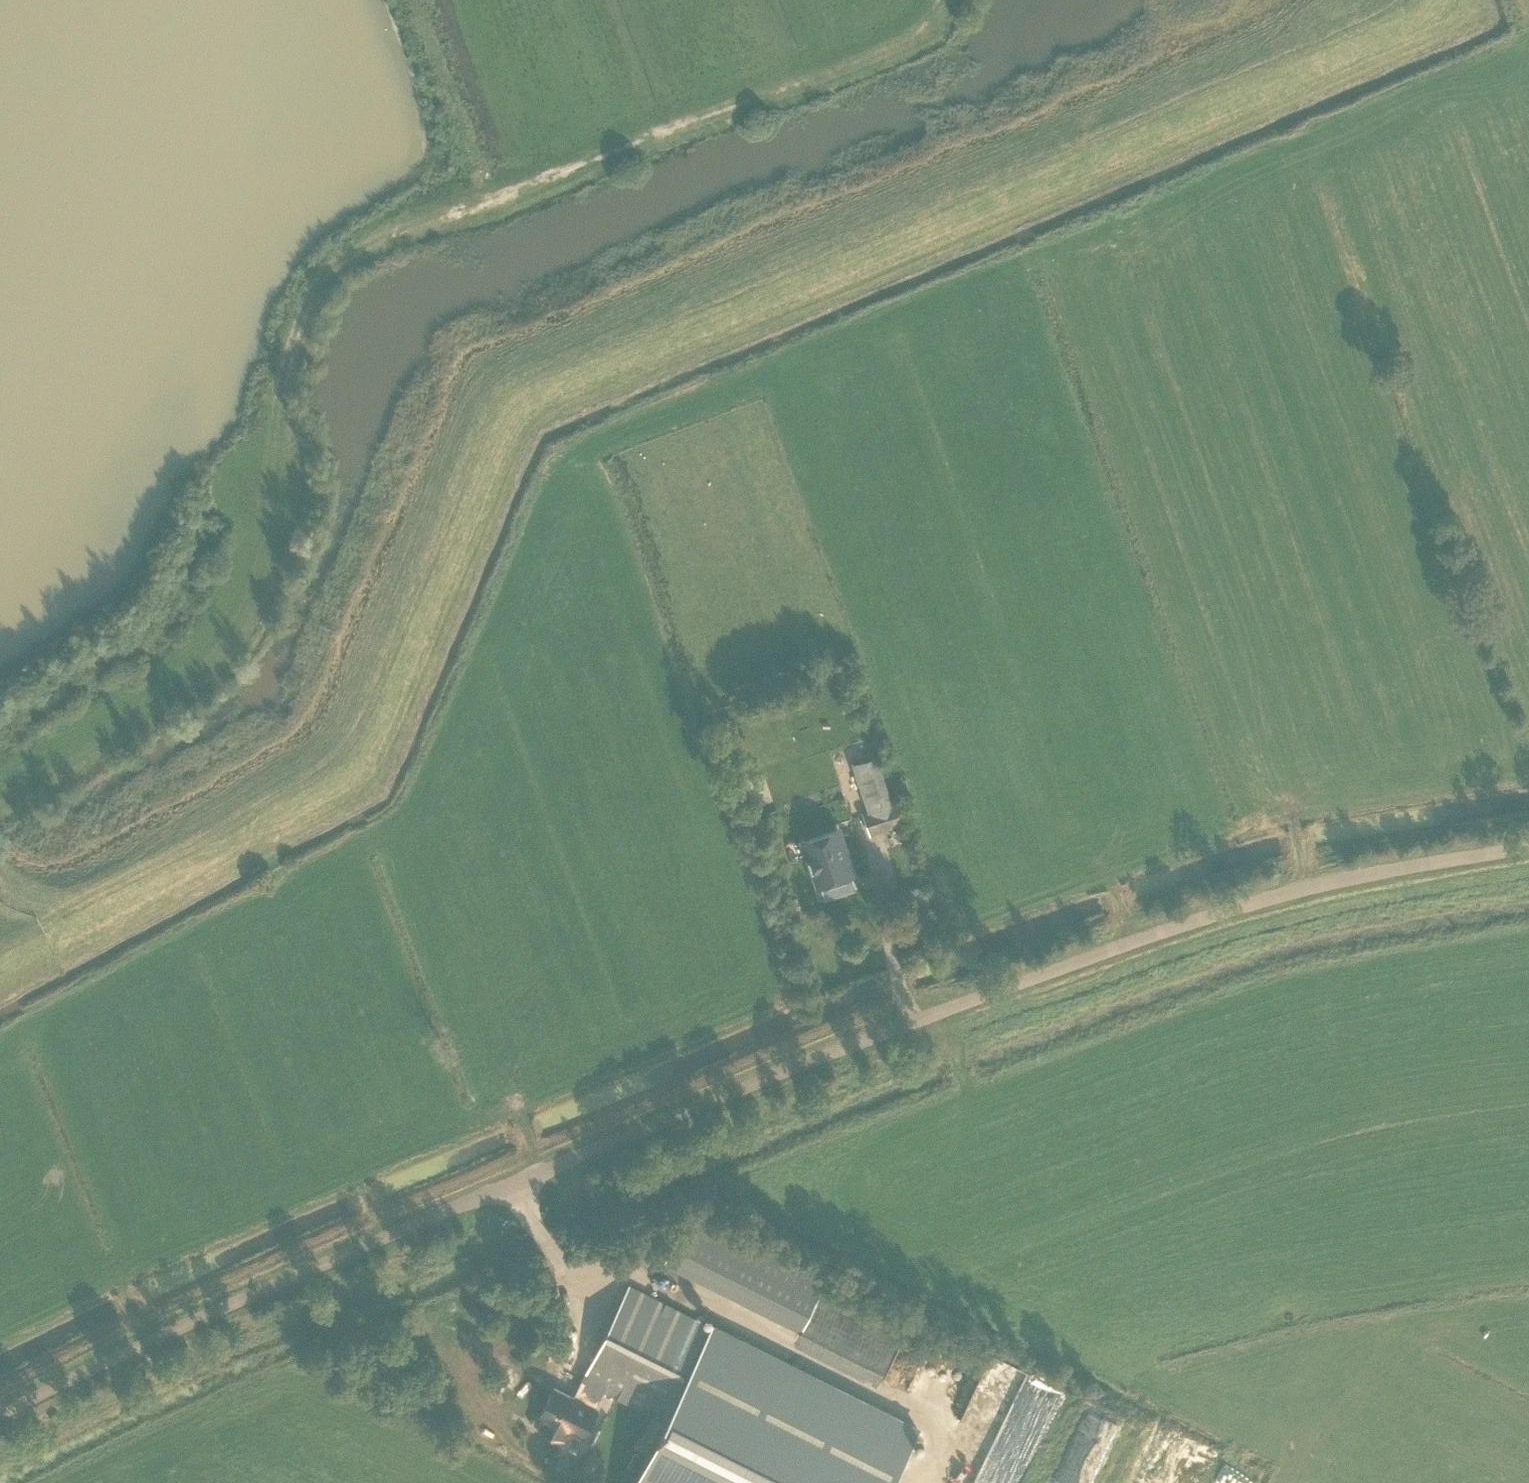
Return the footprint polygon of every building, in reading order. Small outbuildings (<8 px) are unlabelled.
[(901,826),(892,801),(889,802),(874,756),(849,764),(865,811),(860,813),(868,837),(901,826)] [(819,884),(851,873),(836,829),(804,840),(819,884)] [(898,1421),(628,1287),(582,1378),(586,1380),(576,1398),(554,1387),(539,1416),(542,1418),(538,1427),(563,1439),(568,1430),(582,1437),(596,1408),(594,1407),(604,1389),(663,1419),(631,1482),(867,1482),(898,1421)]
